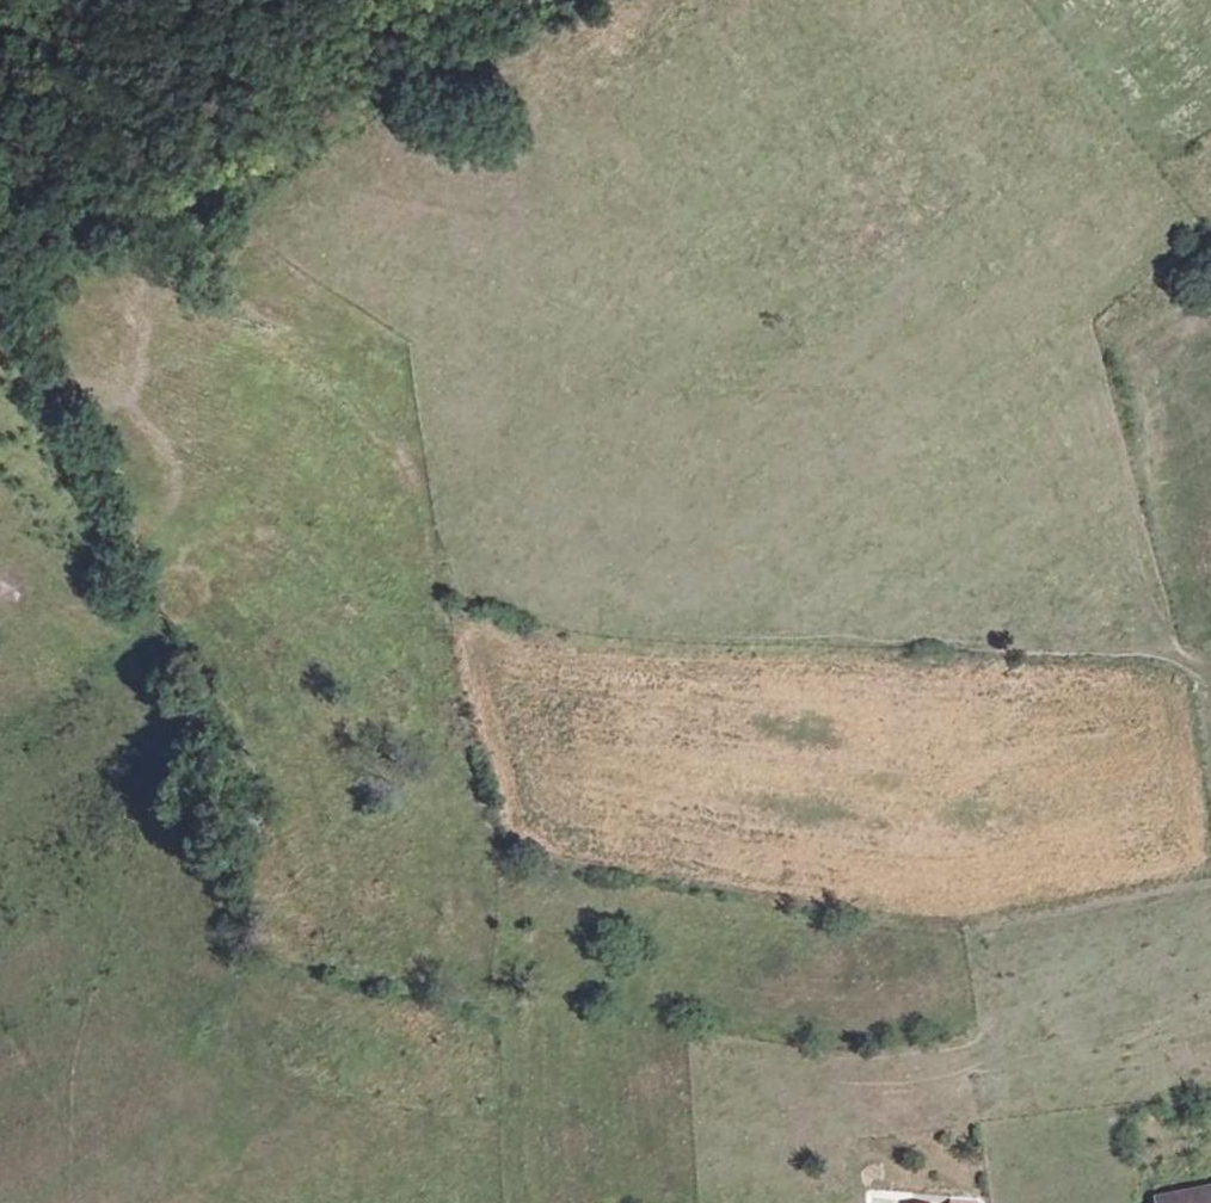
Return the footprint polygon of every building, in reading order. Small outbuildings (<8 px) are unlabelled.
[(1162,1200),(1162,1202),(1210,1202),(1210,1191),(1162,1200)]
